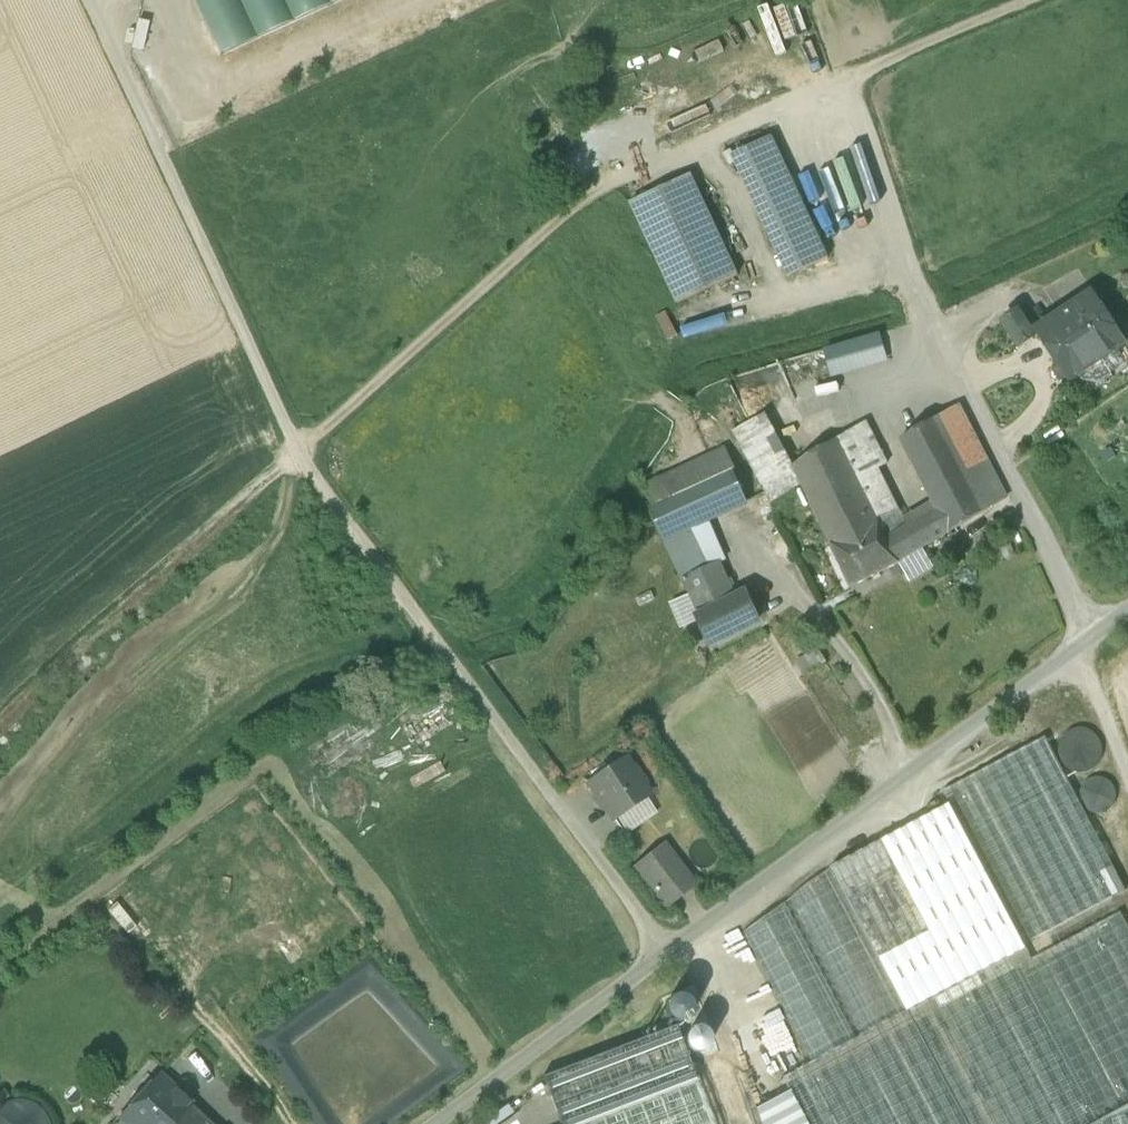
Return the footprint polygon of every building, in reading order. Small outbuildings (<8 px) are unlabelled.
[(220,56),(343,0),(194,0),(220,56)] [(148,26),(137,24),(131,50),(142,52),(148,26)] [(664,133),(696,121),(688,99),(656,111),(664,133)] [(828,259),(772,138),(731,157),(788,278),(828,259)] [(738,276),(691,175),(630,204),(678,305),(738,276)] [(838,295),(870,288),(868,280),(836,286),(838,295)] [(1091,295),(1037,330),(1069,378),(1091,364),(1093,367),(1125,346),(1091,295)] [(1018,311),(1002,322),(1019,347),(1035,337),(1018,311)] [(855,341),(825,350),(833,376),(863,367),(855,341)] [(824,367),(824,365),(824,362),(822,361),(820,359),(818,359),(816,359),(814,361),(813,363),(812,365),(813,367),(814,369),(816,370),(818,371),(821,370),(823,369),(824,367)] [(811,370),(812,367),(811,365),(810,363),(808,362),(806,362),(803,362),(801,363),(800,365),(800,368),(800,370),(802,372),(804,373),(806,374),(808,373),(810,372),(811,370)] [(788,368),(787,371),(788,373),(789,375),(791,376),(794,376),(796,376),(798,375),(799,373),(800,370),(799,368),(798,366),(796,365),(793,364),(791,365),(789,366),(788,368)] [(838,390),(784,410),(788,422),(842,402),(838,390)] [(937,418),(900,440),(936,510),(948,533),(985,511),(937,418)] [(866,422),(793,466),(802,485),(831,545),(900,512),(878,469),(887,464),(866,422)] [(788,468),(770,434),(741,447),(771,503),(802,485),(793,466),(788,468)] [(730,472),(652,507),(665,539),(665,540),(687,529),(744,504),(730,472)] [(900,512),(831,545),(851,587),(898,563),(948,533),(936,510),(907,527),(900,512)] [(704,570),(694,543),(687,529),(665,540),(683,579),(704,570)] [(736,600),(720,563),(704,570),(683,579),(699,616),(698,617),(710,646),(758,622),(746,594),(743,595),(743,596),(736,600)] [(1101,760),(1103,751),(1101,743),(1096,735),(1089,731),(1080,729),(1072,731),(1064,736),(1060,743),(1058,752),(1060,760),(1065,767),(1072,772),(1081,774),(1089,772),(1096,767),(1101,760)] [(1024,945),(1126,891),(1045,738),(943,791),(951,805),(830,869),(788,900),(860,1036),(856,1039),(784,903),(741,934),(810,1063),(781,1079),(805,1123),(1127,1123),(1127,927),(1121,914),(1032,960),(1024,945)] [(625,761),(587,786),(611,821),(648,796),(643,789),(644,784),(634,769),(630,768),(625,761)] [(1115,803),(1116,796),(1115,788),(1111,783),(1105,779),(1098,777),(1091,779),(1085,783),(1081,789),(1080,796),(1081,803),(1085,809),(1091,813),(1098,814),(1105,813),(1111,809),(1115,803)] [(694,886),(663,847),(635,869),(665,908),(694,886)] [(121,901),(110,909),(127,931),(138,923),(121,901)] [(159,1077),(122,1119),(128,1123),(210,1123),(159,1077)] [(53,1120),(45,1109),(34,1102),(22,1099),(9,1102),(0,1108),(0,1123),(54,1123),(53,1120)]
